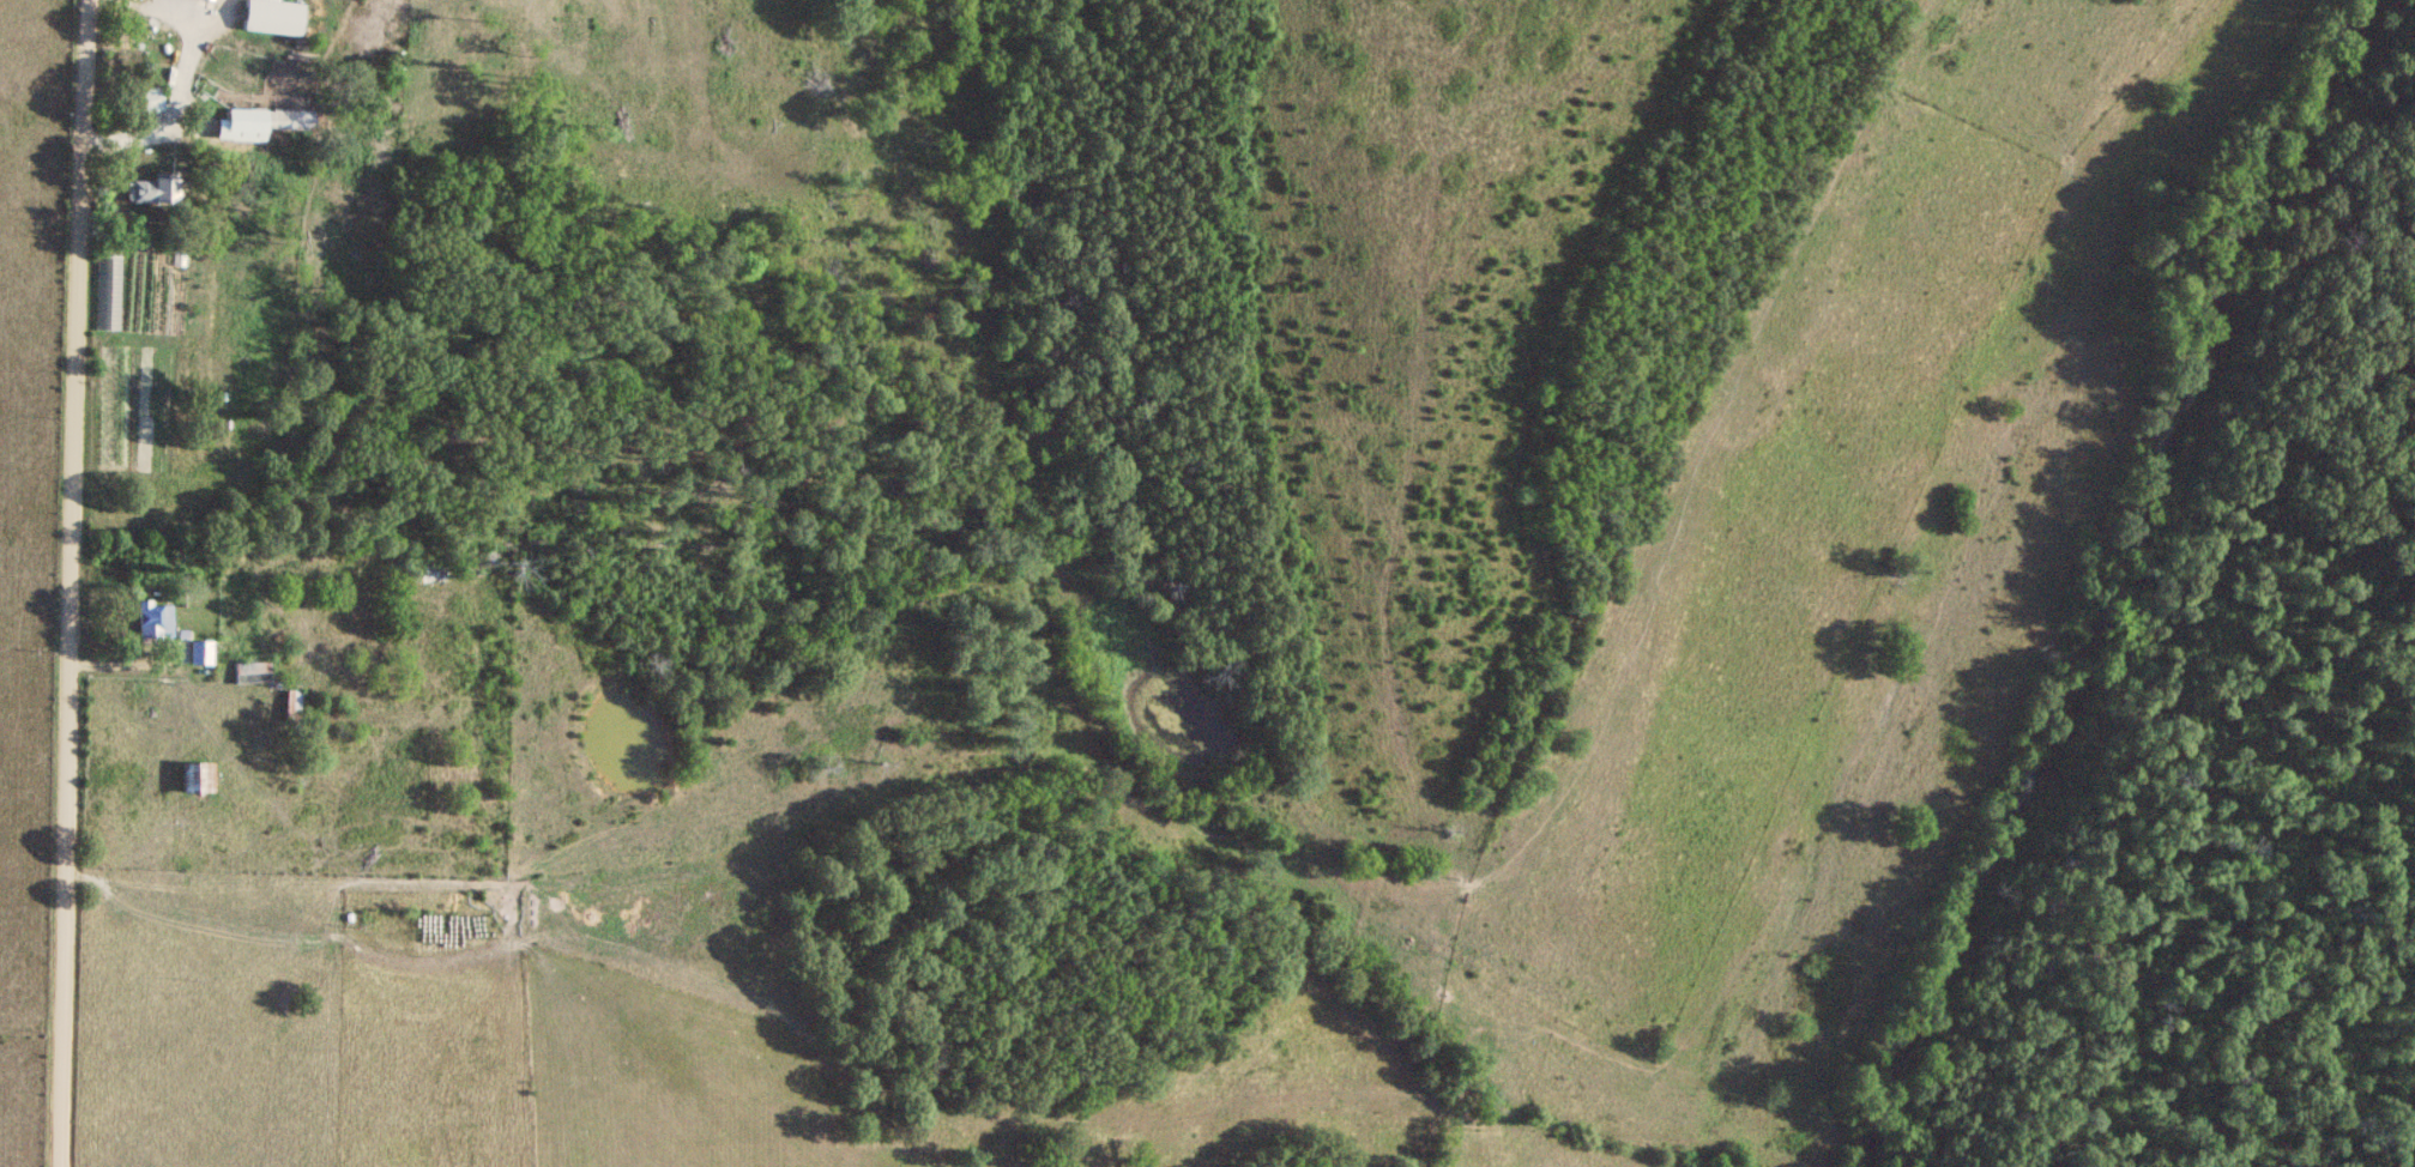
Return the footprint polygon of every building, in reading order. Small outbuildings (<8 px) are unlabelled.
[(303,36),(305,5),(249,2),(248,34),(303,36)] [(166,113),(165,91),(146,91),(146,113),(166,113)] [(267,113),(230,111),(229,129),(266,131),(267,113)] [(268,111),(268,129),(316,130),(317,112),(268,111)] [(181,176),(170,177),(171,181),(128,182),(129,205),(182,204),(181,176)] [(142,640),(175,638),(174,606),(140,608),(142,640)] [(214,643),(193,643),(193,668),(214,668),(214,643)] [(237,677),(237,686),(261,685),(260,665),(252,665),(252,677),(237,677)] [(302,693),(288,692),(287,718),(301,719),(302,693)]
